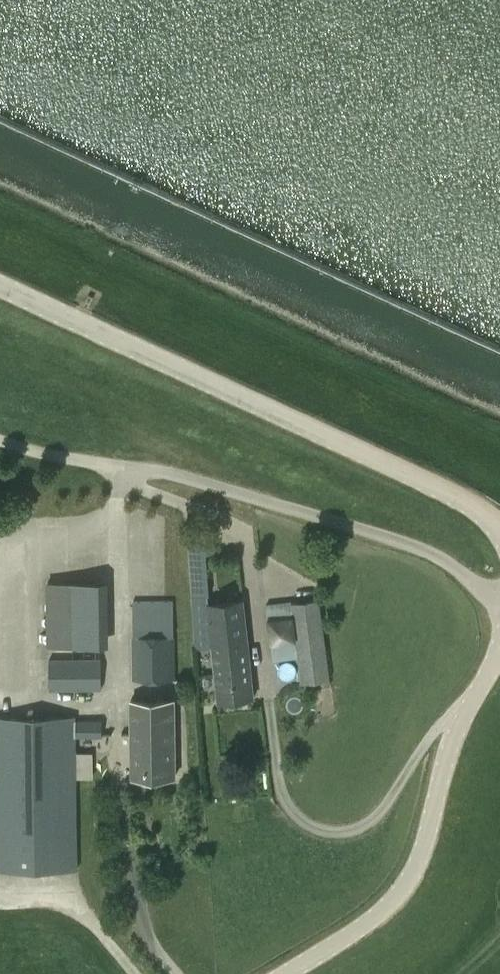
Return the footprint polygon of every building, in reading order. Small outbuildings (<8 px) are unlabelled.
[(214,671),(218,694),(218,701),(254,698),(243,600),(210,603),(209,595),(209,594),(206,554),(214,553),(213,532),(187,534),(196,648),(211,647),(214,671)] [(98,644),(97,579),(45,580),(46,645),(98,644)] [(302,684),(329,680),(330,680),(319,599),(267,605),(274,661),(298,657),(302,684)] [(99,632),(107,632),(107,600),(98,600),(99,632)] [(173,602),(134,602),(135,680),(174,679),(173,602)] [(101,659),(73,659),(50,660),(50,690),(102,690),(101,659)] [(176,777),(174,699),(130,700),(131,778),(176,777)] [(0,718),(0,871),(77,869),(75,738),(102,738),(102,720),(74,720),(74,716),(0,718)]
